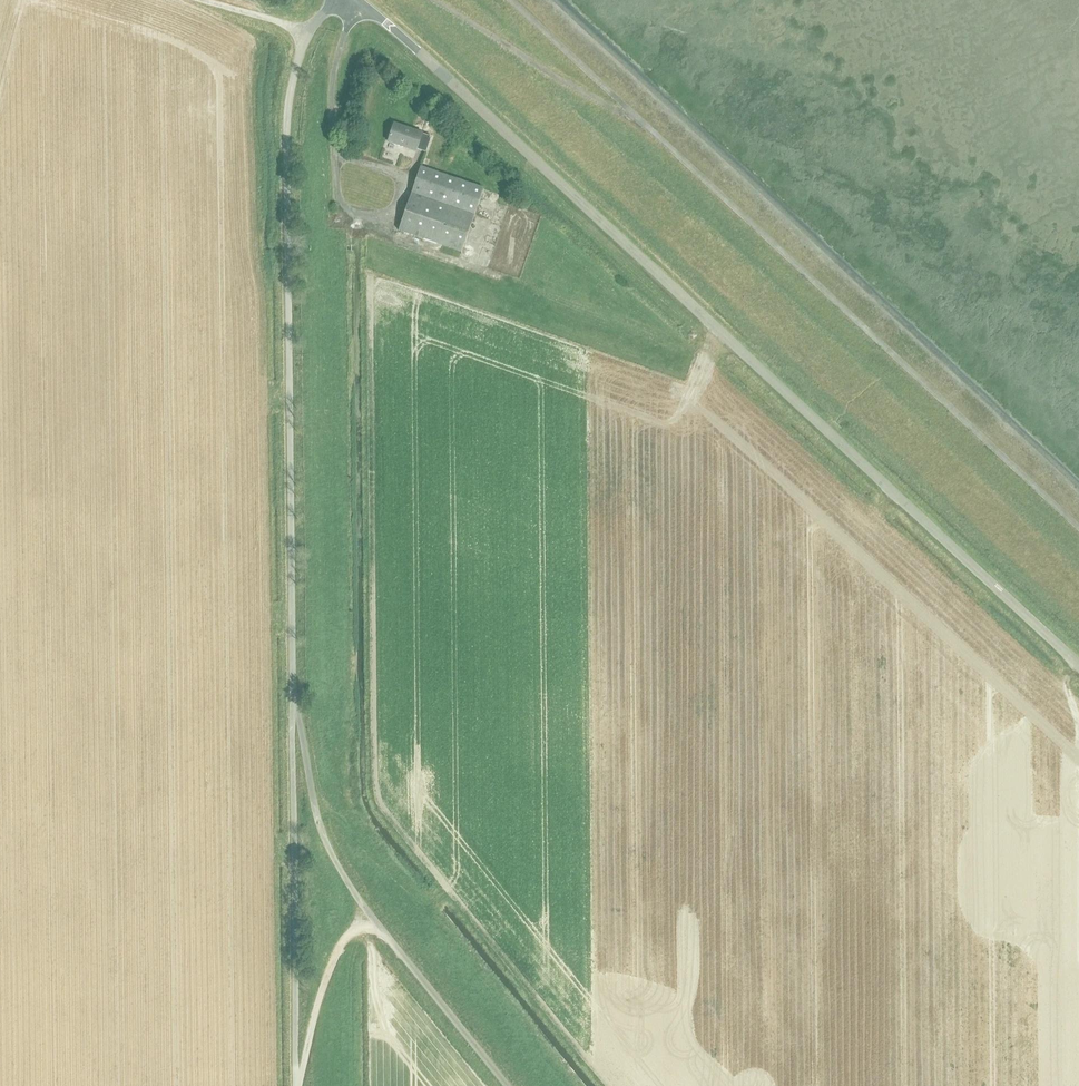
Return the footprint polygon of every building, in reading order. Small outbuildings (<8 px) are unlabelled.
[(417,149),(425,152),(430,138),(421,135),(422,134),(394,124),(388,142),(416,151),(417,149)] [(382,155),(394,158),(397,147),(384,144),(382,155)] [(398,230),(462,252),(484,189),(420,167),(398,230)]
